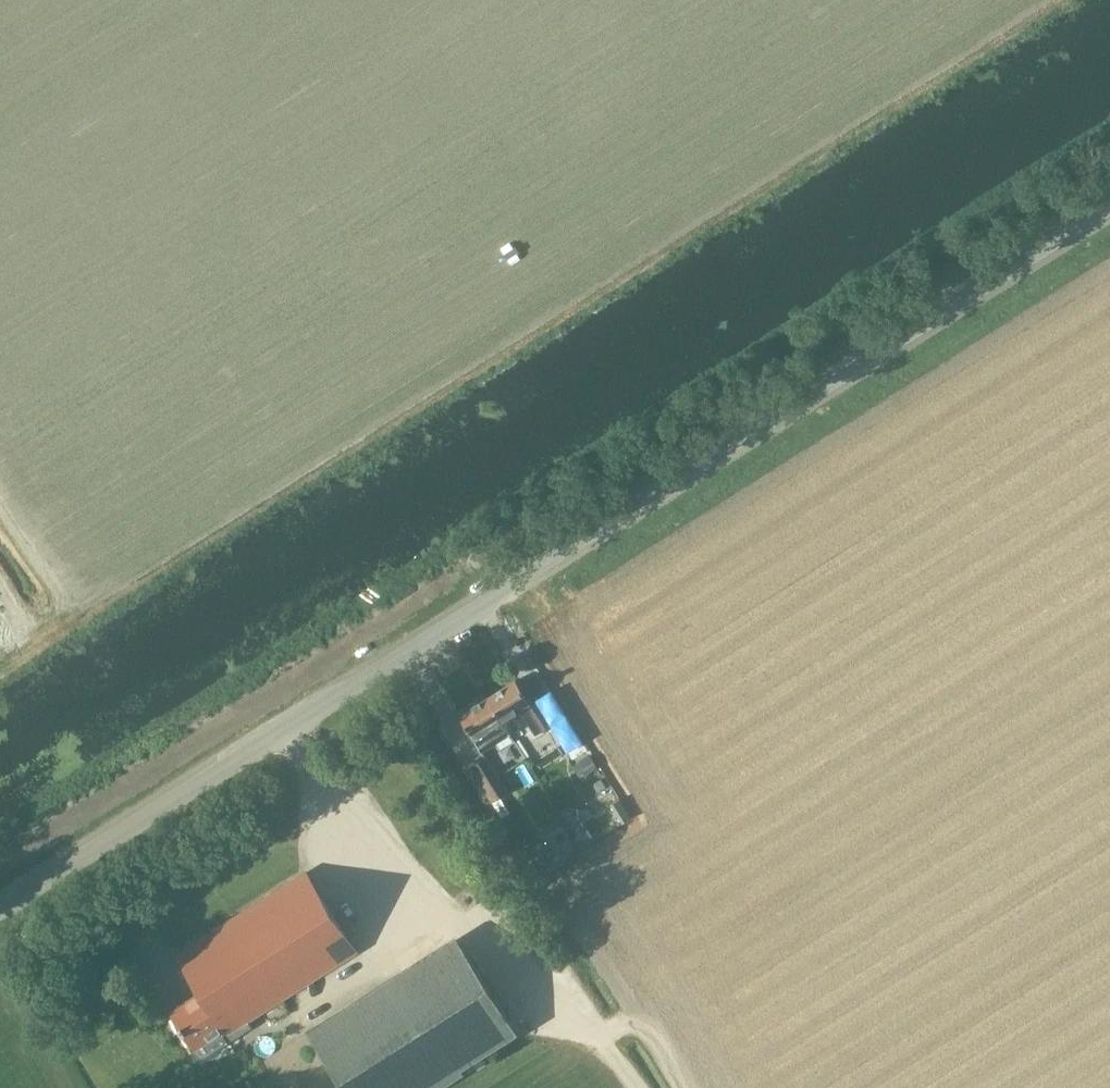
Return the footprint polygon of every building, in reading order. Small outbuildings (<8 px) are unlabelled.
[(502,722),(502,721),(520,711),(527,722),(528,722),(536,735),(546,729),(515,681),(487,698),(502,722)] [(510,734),(502,721),(502,722),(487,698),(459,716),(469,732),(466,733),(479,754),(510,734)] [(544,716),(561,742),(577,732),(560,705),(544,716)] [(491,800),(508,790),(487,757),(471,767),(491,800)] [(607,827),(622,822),(617,806),(602,811),(607,827)] [(223,1033),(357,952),(309,872),(178,950),(202,989),(169,1009),(191,1045),(220,1029),(223,1033)] [(521,910),(527,906),(521,897),(515,900),(521,910)] [(309,1034),(341,1087),(434,1087),(472,1065),(476,1072),(483,1068),(479,1061),(516,1039),(459,944),(309,1034)]
